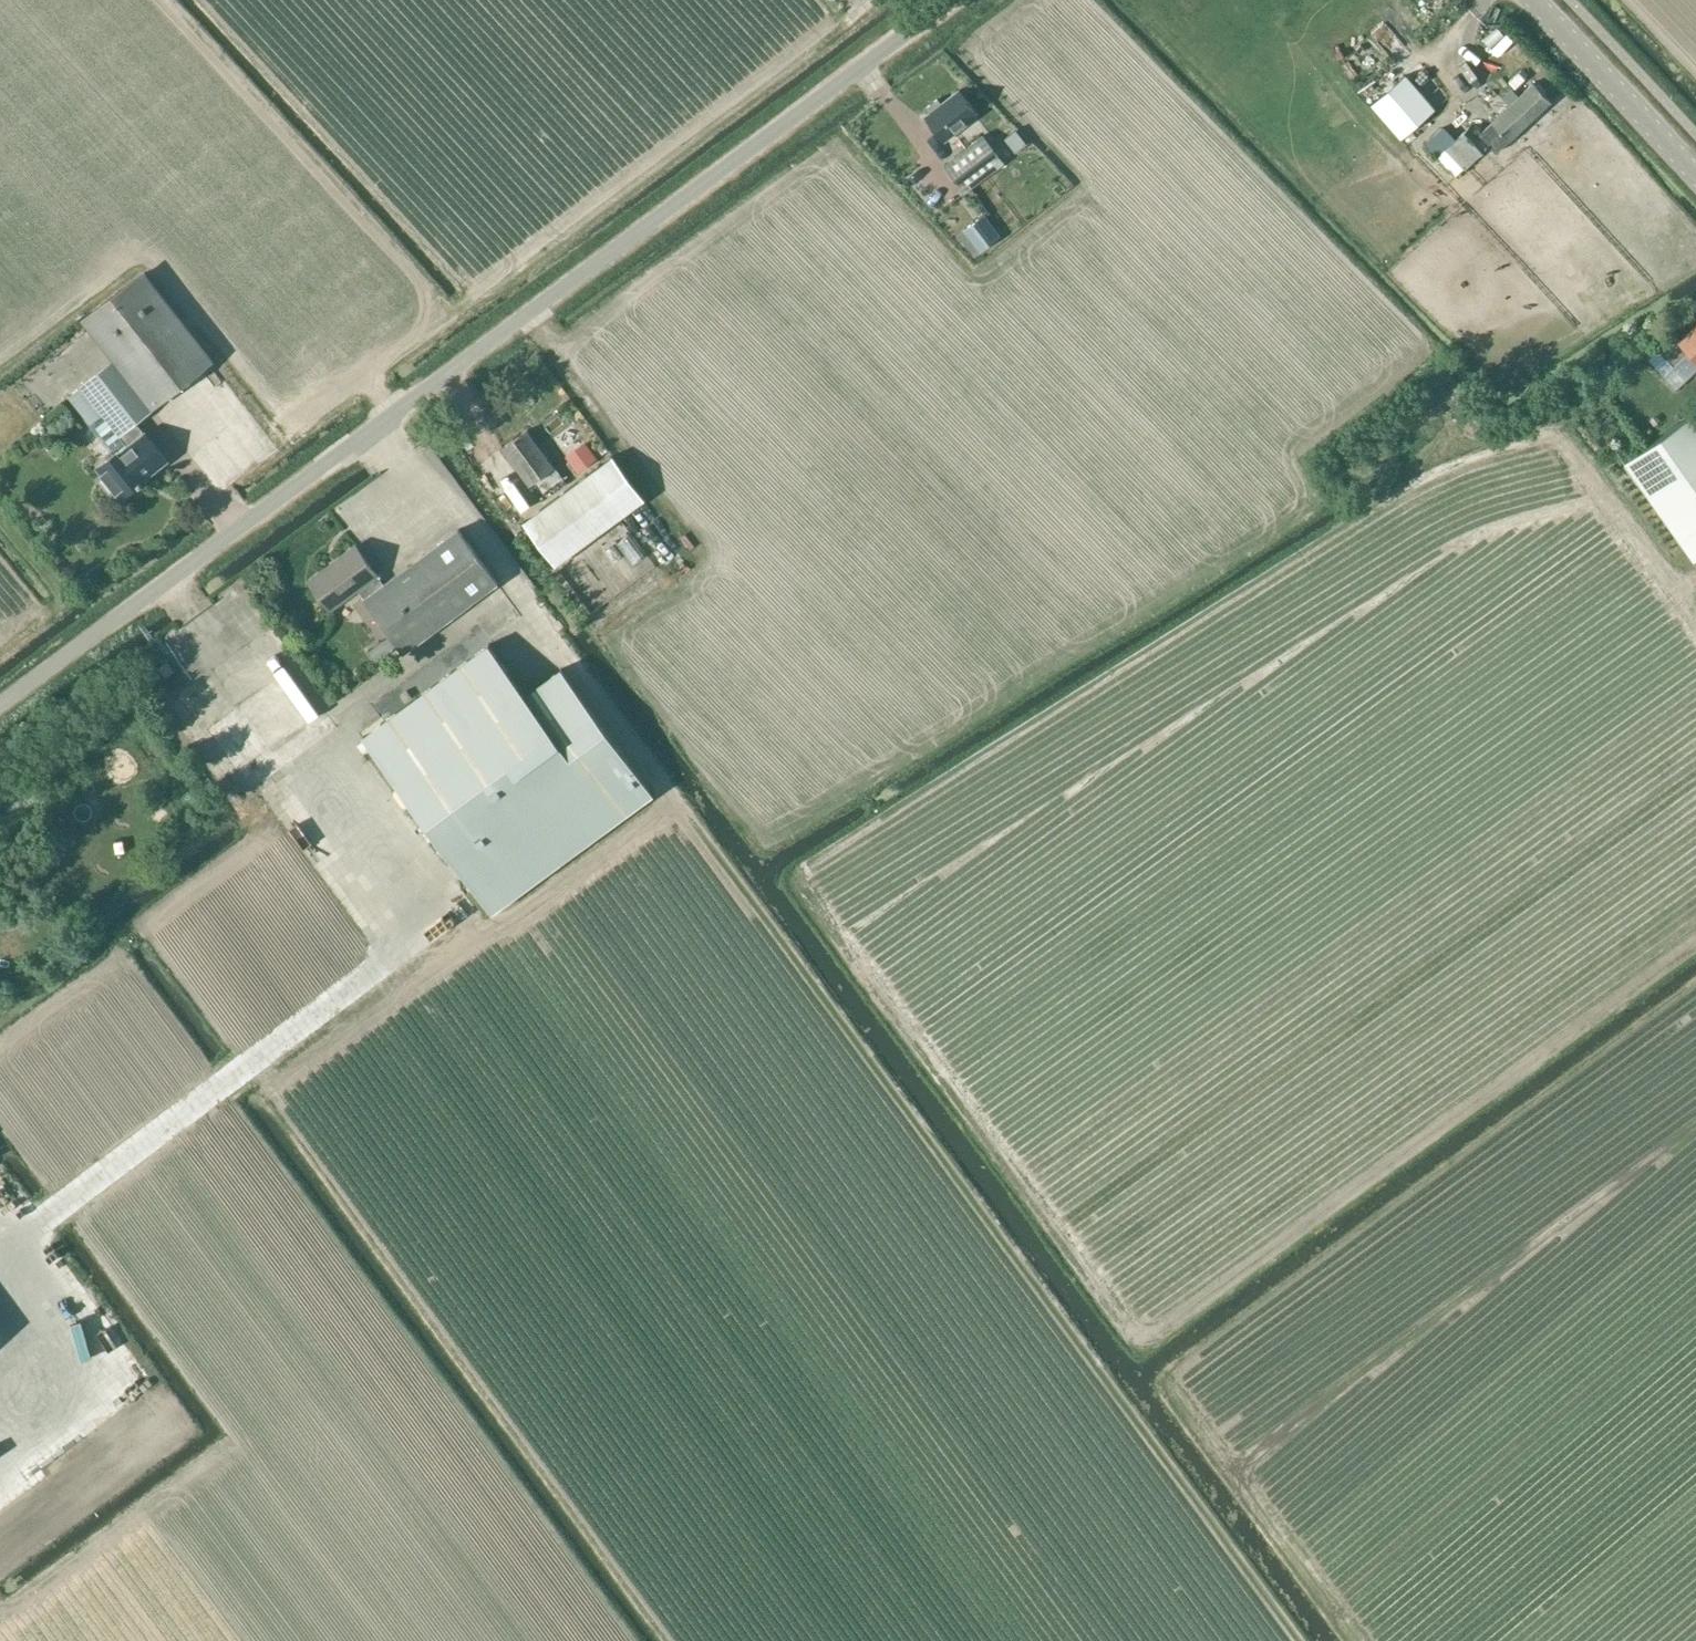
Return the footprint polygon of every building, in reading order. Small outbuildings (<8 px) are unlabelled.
[(873,84),(892,72),(887,63),(868,75),(873,84)] [(1406,75),(1372,103),(1402,137),(1435,108),(1408,77),(1406,75)] [(1442,126),(1426,143),(1454,172),(1461,165),(1465,169),(1489,146),(1497,151),(1510,140),(1552,100),(1534,81),(1518,96),(1516,98),(1512,94),(1505,100),(1509,104),(1479,133),(1470,125),(1454,139),(1442,126)] [(930,113),(925,117),(943,141),(979,114),(961,89),(942,103),(938,98),(926,107),(930,113)] [(982,136),(944,165),(965,192),(1003,163),(982,136)] [(984,215),(966,229),(982,250),(1000,236),(984,215)] [(144,269),(81,318),(112,359),(80,384),(104,413),(89,424),(115,455),(99,468),(107,477),(103,481),(111,491),(116,488),(123,497),(129,492),(131,494),(144,482),(143,481),(168,459),(136,421),(213,359),(144,269)] [(1680,338),(1678,336),(1661,351),(1674,364),(1689,351),(1695,358),(1695,323),(1680,338)] [(1645,490),(1694,560),(1695,558),(1695,411),(1625,462),(1645,490)] [(528,429),(503,447),(530,485),(555,466),(528,429)] [(592,441),(577,453),(587,466),(602,455),(592,441)] [(614,455),(566,490),(524,521),(556,564),(645,498),(614,455)] [(309,580),(331,610),(358,590),(404,653),(499,583),(458,527),(384,581),(356,544),(309,580)] [(643,565),(601,597),(612,611),(654,579),(643,565)] [(297,835),(244,874),(347,1014),(489,910),(652,791),(587,703),(552,730),(489,645),(363,737),(274,802),(297,835)] [(223,740),(230,752),(252,738),(245,726),(223,740)]
